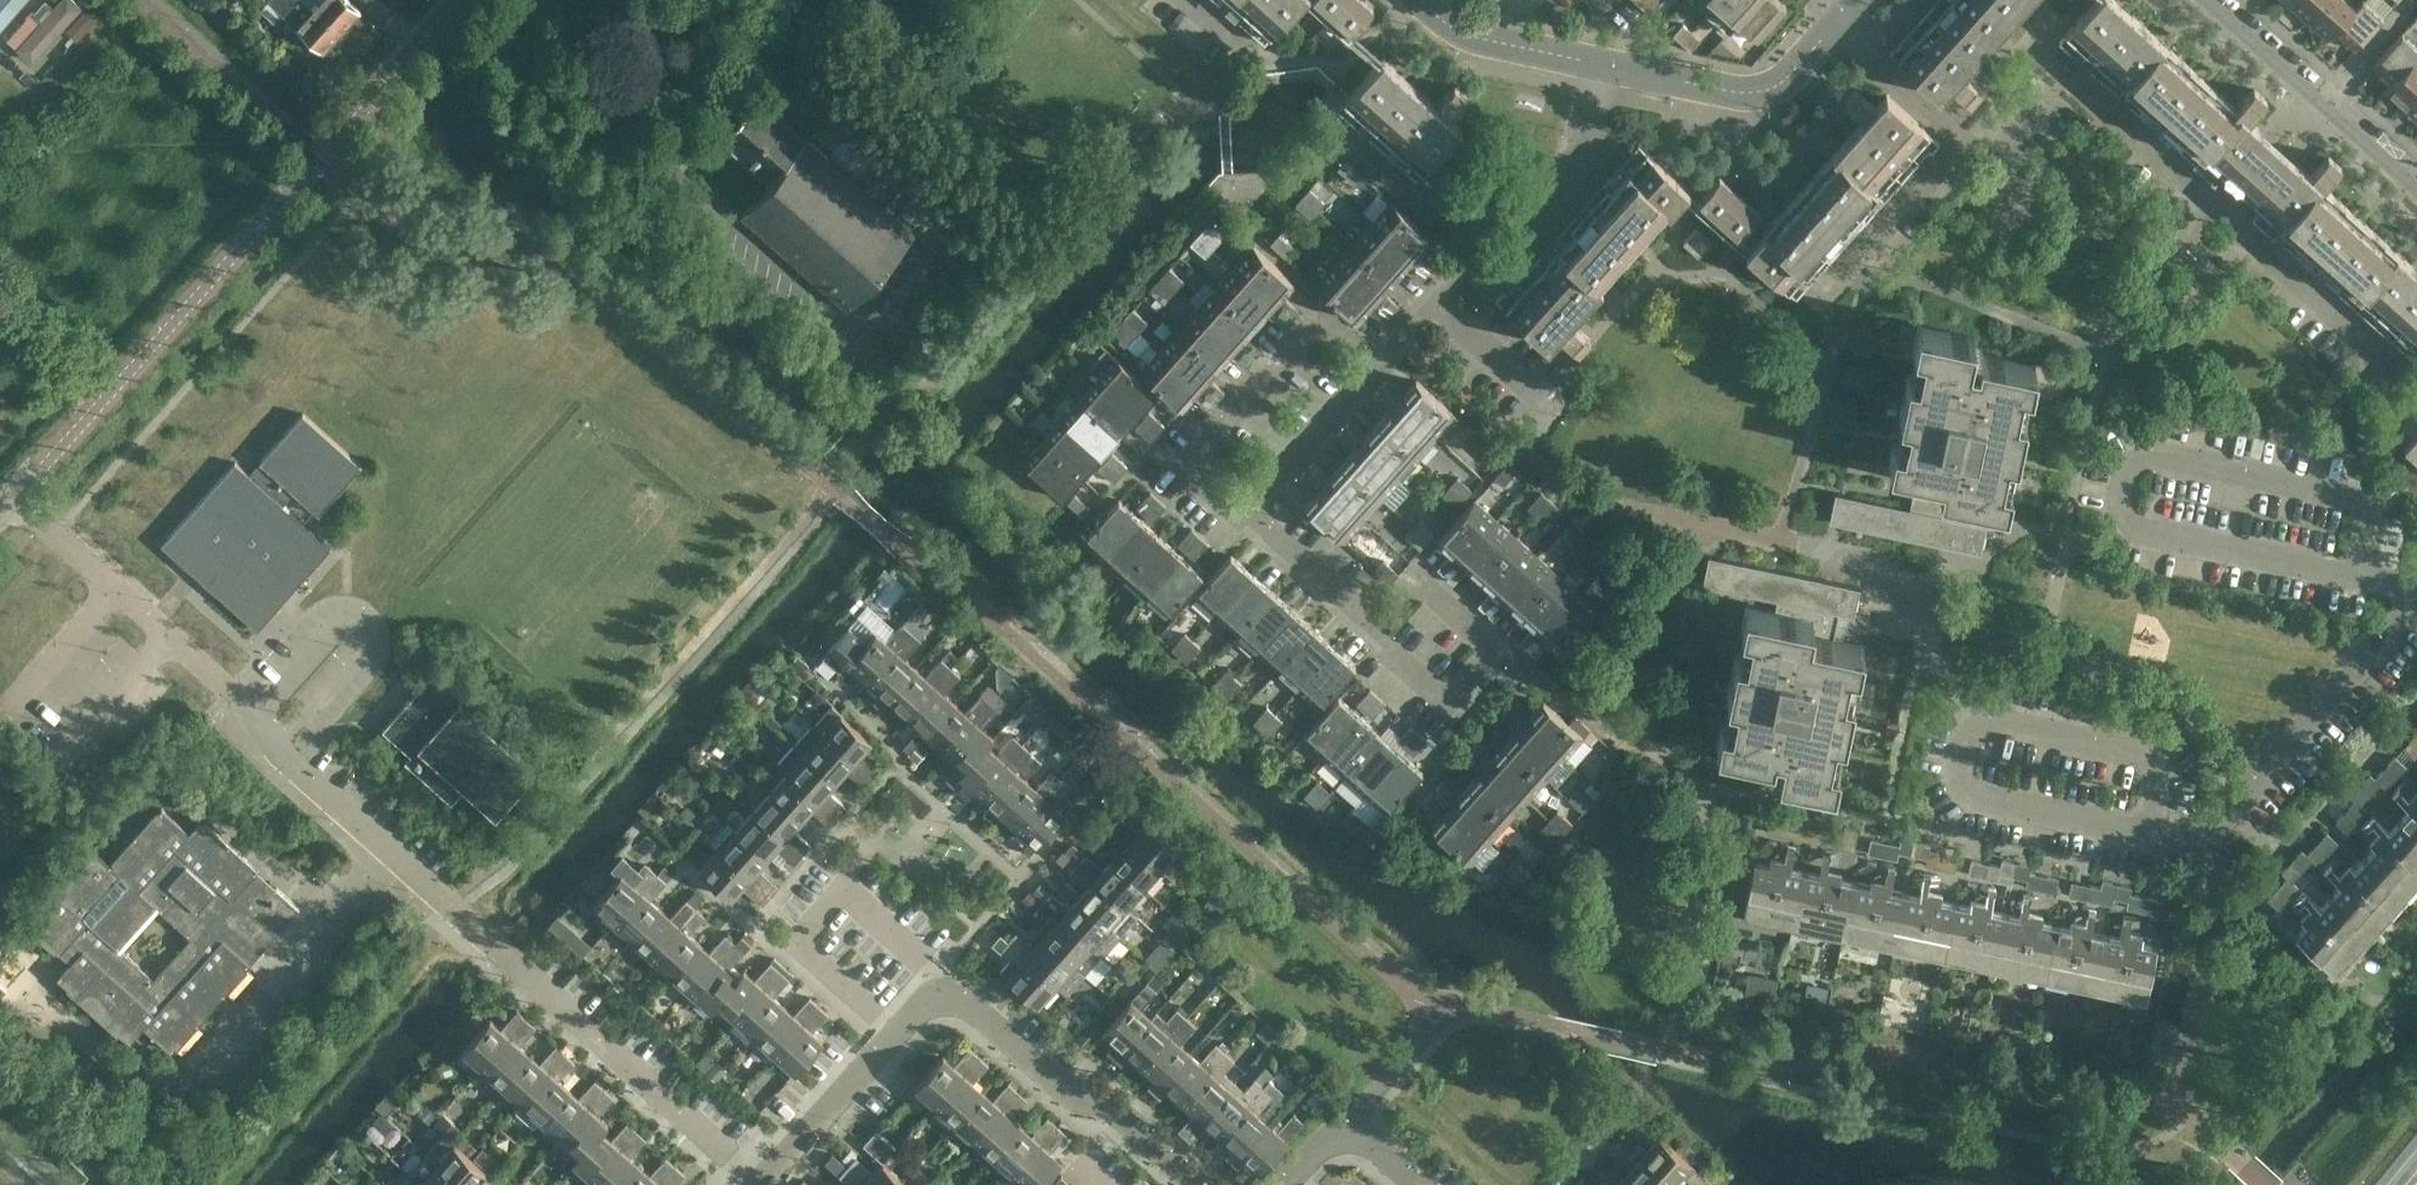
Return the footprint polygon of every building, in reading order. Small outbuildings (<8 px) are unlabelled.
[(15,45),(33,61),(84,4),(79,0),(55,0),(15,45)] [(306,0),(261,0),(278,15),(280,12),(324,51),(342,31),(315,6),(314,7),(306,0)] [(314,7),(315,6),(342,31),(361,10),(349,0),(306,0),(314,7)] [(1282,22),(1302,0),(1257,0),(1282,22)] [(1308,1),(1328,19),(1345,0),(1309,0),(1308,1)] [(1364,0),(1345,0),(1328,19),(1348,37),(1374,9),(1364,0)] [(1650,13),(1661,2),(1659,0),(1635,0),(1650,13)] [(1729,30),(1738,20),(1737,19),(1754,0),(1696,0),(1729,30)] [(1738,20),(1757,37),(1786,5),(1780,0),(1754,0),(1737,19),(1738,20)] [(1909,68),(1940,96),(1950,84),(1970,102),(1981,89),(1962,72),(2026,0),(1970,0),(1909,68)] [(2169,48),(2116,0),(2095,0),(2076,21),(2233,162),(2261,131),(2249,120),(2266,100),(2254,89),(2237,108),(2169,48)] [(2288,4),(2307,21),(2326,0),(2291,0),(2288,4)] [(2307,21),(2328,39),(2336,30),(2335,30),(2356,7),(2355,7),(2348,0),(2326,0),(2307,21)] [(2355,7),(2356,7),(2335,30),(2336,30),(2355,48),(2384,17),(2365,0),(2361,0),(2355,7)] [(80,37),(100,15),(88,4),(67,26),(80,37)] [(1243,22),(1265,41),(1278,26),(1257,7),(1243,22)] [(1673,34),(1691,50),(1701,38),(1683,23),(1673,34)] [(2059,39),(2069,49),(2080,58),(2094,43),(2072,24),(2059,39)] [(2383,73),(2393,81),(2394,82),(2414,60),(2415,61),(2416,59),(2416,47),(2402,33),(2374,64),(2383,73)] [(1438,105),(1419,89),(1383,57),(1355,88),(1434,159),(1462,128),(1450,117),(1468,98),(1455,86),(1438,105)] [(2393,81),(2385,90),(2405,108),(2416,95),(2416,62),(2415,61),(2414,60),(2394,82),(2393,81)] [(1864,118),(1840,145),(1746,250),(1777,278),(1917,122),(1886,94),(1876,105),(1857,88),(1845,101),(1864,118)] [(2405,108),(2416,119),(2416,95),(2405,108)] [(767,181),(769,183),(808,139),(807,138),(820,124),(809,115),(797,129),(761,97),(723,140),(768,180),(767,181)] [(847,134),(859,120),(862,116),(846,102),(845,101),(838,108),(816,132),(834,148),(847,134)] [(1939,141),(1922,125),(1914,134),(1931,150),(1939,141)] [(808,139),(769,183),(742,214),(848,308),(914,234),(808,139)] [(2214,183),(2230,165),(2208,146),(2193,164),(2214,183)] [(2366,224),(2323,186),(2341,167),(2328,155),(2311,175),(2298,164),(2270,195),(2416,326),(2416,270),(2366,224)] [(1346,159),(1338,168),(1353,182),(1361,173),(1346,159)] [(1658,161),(1517,318),(1549,345),(1559,333),(1579,351),(1590,338),(1571,321),(1689,189),(1658,161)] [(1720,177),(1695,205),(1735,241),(1760,213),(1720,177)] [(1303,196),(1318,210),(1325,202),(1310,188),(1303,196)] [(1303,196),(1296,204),(1311,217),(1318,210),(1303,196)] [(2288,218),(2267,199),(2251,216),(2273,235),(2288,218)] [(1392,200),(1372,222),(1412,258),(1432,236),(1392,200)] [(1470,217),(1482,228),(1494,214),(1482,203),(1470,217)] [(1372,222),(1354,242),(1394,278),(1412,258),(1372,222)] [(1221,239),(1206,226),(1198,234),(1213,248),(1221,239)] [(1699,256),(1702,252),(1712,240),(1697,226),(1683,242),(1699,256)] [(1213,248),(1198,234),(1190,243),(1205,257),(1213,248)] [(1271,243),(1286,256),(1294,248),(1279,234),(1271,243)] [(1354,242),(1335,263),(1375,299),(1394,278),(1354,242)] [(1294,281),(1254,245),(1234,267),(1274,303),(1294,281)] [(1430,271),(1435,265),(1424,254),(1418,260),(1430,271)] [(1335,263),(1316,284),(1356,320),(1375,299),(1335,263)] [(1421,280),(1427,274),(1415,264),(1410,270),(1421,280)] [(1184,280),(1169,267),(1161,275),(1176,289),(1184,280)] [(1274,303),(1234,267),(1216,287),(1256,323),(1274,303)] [(1176,289),(1161,275),(1154,284),(1169,298),(1176,289)] [(1256,323),(1216,287),(1198,308),(1238,344),(1256,323)] [(1495,298),(1496,298),(1512,313),(1521,304),(1503,289),(1495,298)] [(1393,312),(1398,305),(1387,295),(1381,301),(1393,312)] [(1292,316),(1298,310),(1286,299),(1281,306),(1292,316)] [(1385,321),(1390,315),(1378,305),(1373,311),(1385,321)] [(1147,321),(1132,308),(1124,316),(1140,330),(1147,321)] [(1238,344),(1198,308),(1179,328),(1219,364),(1238,344)] [(1284,325),(1289,319),(1278,309),(1272,315),(1284,325)] [(1140,330),(1124,316),(1117,325),(1132,339),(1140,330)] [(2416,348),(2416,333),(2403,321),(2389,336),(2411,355),(2416,348)] [(1973,335),(1918,323),(1913,345),(1923,347),(1918,374),(1908,372),(1899,414),(1909,416),(1903,443),(1893,441),(1888,463),(1918,469),(1910,508),(1835,492),(1829,521),(1980,552),(1986,524),(1971,521),(1977,496),(2005,502),(2010,480),(2000,478),(2005,451),(2016,453),(2024,411),(2014,409),(2020,383),(2030,385),(2035,363),(1979,351),(1977,361),(1968,359),(1973,335)] [(1219,364),(1179,328),(1161,349),(1201,385),(1219,364)] [(1255,357),(1261,351),(1249,340),(1244,347),(1255,357)] [(1201,385),(1161,349),(1142,370),(1182,406),(1201,385)] [(1247,366),(1252,360),(1241,350),(1235,356),(1247,366)] [(1117,358),(1098,379),(1138,415),(1157,394),(1117,358)] [(1400,388),(1388,378),(1383,384),(1394,394),(1400,388)] [(1098,379),(1093,385),(1079,400),(1120,436),(1138,415),(1098,379)] [(1456,415),(1416,379),(1397,401),(1437,437),(1456,415)] [(1218,398),(1224,392),(1212,381),(1207,388),(1218,398)] [(1390,398),(1379,388),(1373,394),(1385,404),(1390,398)] [(1210,407),(1216,401),(1204,391),(1199,397),(1210,407)] [(2405,398),(2393,411),(2413,428),(2402,440),(2416,454),(2416,409),(2405,398)] [(1079,400),(1070,410),(1061,421),(1102,456),(1120,436),(1079,400)] [(1437,437),(1397,401),(1379,421),(1419,457),(1437,437)] [(1142,419),(1158,432),(1164,425),(1149,411),(1142,419)] [(162,544),(202,581),(258,630),(331,548),(282,505),(294,491),(319,513),(362,466),(304,414),(249,475),(235,462),(162,544)] [(1135,427),(1151,440),(1158,432),(1142,419),(1135,427)] [(1363,429),(1351,419),(1346,425),(1357,435),(1363,429)] [(1061,421),(1047,436),(1043,441),(1083,477),(1102,456),(1061,421)] [(1419,457),(1379,421),(1360,442),(1400,478),(1419,457)] [(1354,439),(1342,429),(1337,435),(1348,445),(1354,439)] [(1043,441),(1024,462),(1064,498),(1083,477),(1043,441)] [(1400,478),(1360,442),(1342,462),(1382,498),(1400,478)] [(1503,457),(1488,443),(1480,452),(1495,466),(1503,457)] [(1106,460),(1121,474),(1128,466),(1113,452),(1106,460)] [(1099,468),(1114,481),(1121,474),(1106,460),(1099,468)] [(1326,470),(1314,460),(1309,466),(1320,476),(1326,470)] [(1382,498),(1342,462),(1323,483),(1364,519),(1382,498)] [(1508,462),(1495,477),(1503,485),(1517,470),(1508,462)] [(1317,480),(1305,470),(1300,476),(1311,486),(1317,480)] [(1465,499),(1473,490),(1458,477),(1450,485),(1465,499)] [(1364,519),(1323,483),(1304,504),(1344,540),(1364,519)] [(1465,499),(1450,485),(1442,494),(1457,507),(1465,499)] [(1145,514),(1159,499),(1150,491),(1137,506),(1145,514)] [(1536,514),(1550,499),(1541,492),(1528,507),(1536,514)] [(1068,502),(1083,516),(1090,508),(1075,494),(1068,502)] [(1152,520),(1166,505),(1159,499),(1145,514),(1152,520)] [(1475,499),(1439,539),(1460,558),(1496,518),(1475,499)] [(1545,522),(1559,507),(1550,499),(1536,514),(1545,522)] [(1119,500),(1083,540),(1105,559),(1141,519),(1119,500)] [(1428,540),(1436,531),(1421,518),(1413,526),(1428,540)] [(1496,518),(1460,558),(1481,576),(1517,536),(1496,518)] [(1141,519),(1105,559),(1125,577),(1161,537),(1141,519)] [(1428,540),(1413,526),(1405,535),(1420,548),(1428,540)] [(1193,557),(1207,542),(1192,528),(1178,543),(1193,557)] [(1577,551),(1591,536),(1582,528),(1569,544),(1577,551)] [(1517,536),(1481,576),(1501,595),(1537,555),(1517,536)] [(1586,559),(1600,544),(1591,536),(1577,551),(1586,559)] [(1161,537),(1125,577),(1146,596),(1182,556),(1161,537)] [(1231,555),(1195,595),(1216,614),(1252,573),(1231,555)] [(1537,555),(1501,595),(1522,613),(1558,573),(1537,555)] [(1727,694),(1737,696),(1731,723),(1721,720),(1716,742),(1772,754),(1774,744),(1783,746),(1778,770),(1834,782),(1838,760),(1828,758),(1834,731),(1844,733),(1852,691),(1842,689),(1848,663),(1857,665),(1862,642),(1833,636),(1838,612),(1854,615),(1860,586),(1721,558),(1708,555),(1703,583),(1777,598),(1775,609),(1745,603),(1741,625),(1752,627),(1746,654),(1735,651),(1727,694)] [(1182,556),(1146,596),(1167,615),(1203,575),(1182,556)] [(1443,573),(1453,561),(1447,556),(1437,567),(1443,573)] [(1375,568),(1390,582),(1398,573),(1383,559),(1375,568)] [(1453,582),(1464,570),(1457,565),(1447,576),(1453,582)] [(1637,577),(1628,570),(1615,585),(1623,592),(1637,577)] [(1252,573),(1216,614),(1237,632),(1273,592),(1252,573)] [(1558,573),(1522,613),(1542,631),(1578,591),(1558,573)] [(1578,591),(1542,631),(1563,651),(1599,610),(1578,591)] [(1273,592),(1237,632),(1257,650),(1293,610),(1273,592)] [(1484,609),(1494,598),(1488,592),(1478,604),(1484,609)] [(1494,618),(1505,607),(1498,601),(1488,613),(1494,618)] [(823,656),(837,668),(838,677),(846,676),(848,678),(856,669),(869,681),(916,627),(914,626),(927,613),(919,605),(887,641),(876,632),(865,644),(848,628),(823,656)] [(1293,610),(1257,650),(1278,669),(1314,629),(1293,610)] [(916,627),(869,681),(882,692),(874,701),(881,707),(916,667),(906,658),(925,636),(916,627)] [(1314,629),(1278,669),(1298,687),(1334,647),(1314,629)] [(1525,646),(1535,635),(1529,629),(1519,641),(1525,646)] [(1180,655),(1193,640),(1185,632),(1172,648),(1180,655)] [(1535,655),(1545,644),(1539,638),(1529,650),(1535,655)] [(1180,655),(1187,661),(1201,646),(1193,640),(1180,655)] [(916,667),(881,707),(887,712),(895,703),(908,715),(951,666),(950,666),(962,654),(953,646),(926,676),(916,667)] [(1334,647),(1298,687),(1320,706),(1356,666),(1334,647)] [(809,671),(794,658),(791,663),(805,676),(809,671)] [(468,692),(442,669),(439,666),(383,729),(411,755),(405,761),(452,803),(465,788),(496,816),(537,770),(460,701),(468,692)] [(951,666),(908,715),(921,726),(904,746),(910,752),(920,741),(955,702),(945,693),(961,675),(951,666)] [(1221,692),(1234,676),(1226,669),(1213,684),(1221,692)] [(1997,679),(1995,688),(2011,691),(2013,683),(2015,674),(1998,670),(1997,679)] [(1221,692),(1228,698),(1242,683),(1234,676),(1221,692)] [(955,702),(920,741),(927,747),(935,738),(947,749),(998,692),(989,684),(965,711),(955,702)] [(1364,710),(1378,695),(1370,688),(1356,704),(1364,710)] [(998,692),(947,749),(961,761),(947,778),(953,783),(993,736),(984,728),(1008,701),(998,692)] [(1372,717),(1386,702),(1378,695),(1364,710),(1372,717)] [(1339,696),(1303,737),(1324,756),(1360,715),(1339,696)] [(1521,715),(1526,709),(1515,698),(1509,704),(1521,715)] [(1568,722),(1543,700),(1524,721),(1565,757),(1590,729),(1575,715),(1568,722)] [(1071,728),(1052,711),(1043,703),(1035,711),(1044,719),(1043,720),(1062,737),(1071,728)] [(833,704),(815,724),(872,776),(881,766),(863,750),(872,740),(833,704)] [(1261,728),(1275,713),(1267,706),(1254,721),(1261,728)] [(1512,725),(1517,719),(1506,708),(1500,714),(1512,725)] [(1261,728),(1269,735),(1283,720),(1275,713),(1261,728)] [(1360,715),(1324,756),(1345,774),(1381,734),(1360,715)] [(1565,757),(1524,721),(1506,742),(1546,778),(1565,757)] [(872,776),(815,724),(813,723),(795,742),(837,779),(846,769),(864,785),(872,776)] [(1406,747),(1419,732),(1411,725),(1398,740),(1406,747)] [(1413,754),(1427,739),(1419,732),(1406,747),(1413,754)] [(1381,734),(1345,774),(1365,793),(1401,752),(1381,734)] [(2404,745),(2415,755),(2416,752),(2416,737),(2414,734),(2404,745)] [(993,736),(953,783),(959,789),(966,781),(978,793),(1022,743),(1013,735),(998,753),(988,744),(994,737),(993,736)] [(1484,756),(1490,750),(1478,739),(1473,745),(1484,756)] [(828,789),(837,779),(795,742),(778,762),(789,771),(837,815),(846,805),(828,789)] [(1546,778),(1506,742),(1488,762),(1528,798),(1546,778)] [(1022,743),(978,793),(991,804),(983,813),(990,819),(1026,778),(1016,770),(1032,752),(1022,743)] [(1475,766),(1481,760),(1469,749),(1464,755),(1475,766)] [(1401,752),(1365,793),(1387,811),(1423,771),(1401,752)] [(2396,776),(2406,765),(2395,755),(2385,766),(2396,776)] [(1528,798),(1488,762),(1469,783),(1509,819),(1528,798)] [(1054,804),(1070,786),(1081,775),(1071,766),(1061,778),(1018,827),(1031,838),(1023,847),(1029,853),(1037,844),(1038,844),(1065,814),(1054,804)] [(2385,766),(2375,777),(2381,782),(2386,787),(2396,776),(2385,766)] [(1026,778),(990,819),(996,824),(1004,815),(1018,827),(1061,778),(1052,770),(1036,788),(1026,778)] [(789,771),(772,791),(802,818),(811,808),(829,824),(837,815),(789,771)] [(2370,772),(2360,784),(2371,793),(2381,782),(2375,777),(2370,772)] [(1447,797),(1453,790),(1441,780),(1436,786),(1447,797)] [(1509,819),(1469,783),(1451,803),(1491,839),(1509,819)] [(2360,784),(2350,795),(2356,800),(2361,804),(2371,793),(2360,784)] [(1583,811),(1591,802),(1576,789),(1568,797),(1583,811)] [(1438,807),(1444,801),(1432,790),(1427,796),(1438,807)] [(772,791),(754,810),(803,854),(811,844),(793,828),(802,818),(772,791)] [(2399,818),(2416,834),(2416,798),(2399,818)] [(2356,800),(2346,810),(2357,820),(2366,809),(2361,804),(2356,800)] [(1491,839),(1451,803),(1432,825),(1472,861),(1491,839)] [(129,881),(91,922),(60,894),(31,927),(71,962),(58,977),(131,1042),(145,1026),(172,1050),(251,963),(247,959),(285,916),(290,920),(300,908),(275,886),(271,890),(254,875),(258,870),(201,819),(189,831),(162,807),(111,865),(129,881)] [(1565,832),(1573,823),(1557,809),(1550,818),(1565,832)] [(754,810),(737,829),(768,857),(777,847),(795,863),(803,854),(754,810)] [(2346,810),(2336,822),(2347,831),(2357,820),(2346,810)] [(1801,816),(1786,812),(1781,835),(1796,838),(1801,816)] [(1121,814),(1113,824),(1161,867),(1180,847),(1148,819),(1139,830),(1121,814)] [(1565,832),(1550,818),(1542,827),(1557,840),(1565,832)] [(2365,856),(2404,891),(2416,877),(2416,834),(2399,818),(2365,856)] [(1161,867),(1113,824),(1104,833),(1122,849),(1113,859),(1144,887),(1161,867)] [(1854,850),(1859,828),(1844,825),(1840,847),(1854,850)] [(737,829),(723,845),(715,838),(712,842),(768,892),(776,883),(758,867),(768,857),(737,829)] [(2328,852),(2338,841),(2327,831),(2317,843),(2328,852)] [(1915,840),(1900,837),(1899,844),(1898,851),(1899,851),(1912,854),(1913,851),(1915,840)] [(1884,841),(1870,838),(1866,851),(1882,855),(1884,841)] [(1930,843),(1915,840),(1913,851),(1912,854),(1927,857),(1929,850),(1930,843)] [(1899,844),(1884,841),(1882,855),(1897,858),(1899,851),(1898,851),(1899,844)] [(768,892),(712,842),(707,847),(715,854),(702,869),(732,896),(742,886),(760,902),(768,892)] [(2328,852),(2317,843),(2307,854),(2312,859),(2318,864),(2328,852)] [(2302,849),(2292,860),(2303,870),(2312,859),(2307,854),(2302,849)] [(1528,873),(1536,864),(1521,850),(1513,859),(1528,873)] [(1943,853),(1929,850),(1927,857),(1925,864),(1940,867),(1943,853)] [(1144,887),(1113,859),(1104,869),(1086,853),(1078,862),(1127,906),(1144,887)] [(1955,870),(1958,856),(1943,853),(1940,867),(1955,870)] [(1753,859),(1739,856),(1729,907),(1743,910),(1741,919),(1792,930),(1805,870),(1754,859),(1753,859)] [(2365,856),(2331,894),(2370,929),(2404,891),(2365,856)] [(1137,916),(1078,862),(1072,857),(1068,862),(1073,867),(1069,872),(1087,888),(1078,898),(1120,935),(1137,916)] [(2016,861),(2001,858),(1999,865),(1998,872),(1999,872),(2013,875),(2016,861)] [(1528,873),(1513,859),(1505,868),(1520,881),(1528,873)] [(1986,862),(1971,859),(1968,873),(1983,876),(1986,862)] [(2292,860),(2282,871),(2287,876),(2293,881),(2293,880),(2303,870),(2292,860)] [(2030,864),(2016,861),(2013,875),(2027,878),(2029,871),(2030,864)] [(1999,865),(1986,862),(1983,876),(1997,879),(1999,872),(1998,872),(1999,865)] [(632,882),(622,873),(614,866),(607,874),(614,881),(594,904),(614,922),(658,873),(648,864),(632,882)] [(658,873),(614,922),(633,939),(661,908),(651,899),(674,873),(665,865),(658,873)] [(1855,880),(1805,870),(1792,930),(1842,940),(1855,880)] [(2040,888),(2043,874),(2029,871),(2027,878),(2025,885),(2040,888)] [(2055,892),(2058,877),(2043,874),(2040,888),(2055,892)] [(2287,876),(2277,886),(2288,896),(2298,885),(2293,880),(2293,881),(2287,876)] [(2116,882),(2102,879),(2100,886),(2099,893),(2113,896),(2116,882)] [(1905,891),(1855,880),(1842,940),(1893,951),(1905,891)] [(2086,883),(2071,880),(2068,894),(2083,898),(2086,883)] [(2131,885),(2116,882),(2113,896),(2127,899),(2128,899),(2129,892),(2131,885)] [(2100,886),(2086,883),(2083,898),(2098,901),(2099,893),(2100,886)] [(2277,886),(2268,898),(2279,907),(2288,896),(2277,886)] [(1092,945),(1043,901),(1042,902),(1029,890),(1021,898),(1035,910),(1035,911),(1052,927),(1044,937),(1081,970),(1084,967),(1077,961),(1092,945)] [(671,917),(661,908),(633,939),(653,956),(697,908),(695,906),(702,899),(694,891),(671,917)] [(1948,900),(1905,891),(1893,951),(1943,961),(1955,901),(1948,900)] [(1120,935),(1078,898),(1069,908),(1051,892),(1043,901),(1092,945),(1103,954),(1120,935)] [(2144,895),(2129,892),(2128,899),(2127,899),(2126,906),(2141,910),(2144,895)] [(342,904),(348,898),(342,893),(337,899),(342,904)] [(2331,894),(2296,933),(2335,968),(2370,929),(2331,894)] [(2155,913),(2158,898),(2144,895),(2141,910),(2155,913)] [(2006,912),(1955,901),(1943,961),(1993,972),(2006,912)] [(697,908),(653,956),(672,974),(700,943),(689,933),(705,916),(697,908)] [(2056,923),(2006,912),(1993,972),(2043,982),(2056,923)] [(1145,953),(1159,966),(1193,931),(1179,918),(1145,953)] [(2106,933),(2056,923),(2043,982),(2093,993),(2106,933)] [(1085,974),(1044,937),(1034,947),(1016,931),(1008,940),(1057,984),(1068,993),(1085,974)] [(2156,944),(2106,933),(2093,993),(2143,1004),(2156,944)] [(710,952),(700,943),(672,974),(692,991),(735,943),(726,934),(710,952)] [(735,943),(692,991),(711,1008),(739,977),(729,968),(750,944),(741,936),(735,943)] [(1057,984),(1008,940),(1000,950),(1018,966),(1008,976),(1039,1004),(1057,984)] [(756,979),(745,970),(739,977),(711,1008),(712,1009),(718,1002),(737,1018),(780,970),(783,967),(775,959),(772,962),(771,962),(756,979)] [(780,970),(737,1018),(756,1036),(784,1005),(774,996),(790,978),(780,970)] [(1109,1050),(1115,1056),(1151,1016),(1141,1007),(1164,982),(1153,974),(1103,1029),(1117,1041),(1109,1050)] [(1805,1002),(1825,1006),(1828,988),(1808,984),(1805,1002)] [(794,1014),(784,1005),(756,1036),(776,1053),(819,1005),(810,997),(794,1014)] [(1151,1016),(1115,1056),(1121,1062),(1130,1053),(1143,1065),(1186,1016),(1190,1013),(1180,1004),(1161,1025),(1151,1016)] [(819,1005),(776,1053),(796,1071),(823,1040),(813,1031),(829,1013),(819,1005)] [(463,1048),(479,1063),(468,1074),(472,1078),(483,1066),(527,1018),(517,1009),(501,1027),(491,1018),(463,1048)] [(1090,1042),(1103,1027),(1089,1014),(1076,1030),(1090,1042)] [(1186,1016),(1143,1065),(1156,1076),(1148,1085),(1154,1091),(1190,1051),(1180,1042),(1196,1024),(1186,1016)] [(527,1018),(483,1066),(503,1084),(530,1053),(520,1044),(536,1026),(527,1018)] [(1269,1042),(1278,1032),(1265,1021),(1257,1031),(1269,1042)] [(1190,1051),(1154,1091),(1160,1096),(1168,1087),(1182,1099),(1225,1051),(1232,1043),(1223,1036),(1217,1043),(1216,1042),(1200,1060),(1190,1051)] [(540,1062),(530,1053),(503,1084),(522,1101),(566,1053),(556,1044),(540,1062)] [(943,1055),(916,1086),(936,1104),(980,1055),(970,1046),(954,1064),(943,1055)] [(1225,1051),(1182,1099),(1195,1111),(1187,1120),(1193,1126),(1228,1086),(1219,1077),(1235,1060),(1225,1051)] [(566,1053),(522,1101),(541,1119),(569,1088),(559,1079),(575,1061),(566,1053)] [(980,1055),(936,1104),(956,1121),(983,1090),(973,1081),(989,1063),(980,1055)] [(1228,1086),(1193,1126),(1199,1131),(1207,1122),(1220,1134),(1264,1086),(1263,1085),(1274,1074),(1265,1066),(1239,1095),(1228,1086)] [(1329,1077),(1321,1070),(1317,1074),(1325,1081),(1329,1077)] [(417,1075),(407,1086),(415,1093),(424,1082),(417,1075)] [(579,1097),(569,1088),(541,1119),(561,1136),(604,1088),(595,1079),(579,1097)] [(1264,1086),(1220,1134),(1234,1146),(1225,1155),(1232,1160),(1267,1121),(1257,1112),(1273,1094),(1280,1088),(1270,1079),(1264,1085),(1263,1085),(1264,1086)] [(983,1090),(956,1121),(975,1138),(1018,1090),(1009,1081),(993,1099),(983,1090)] [(604,1088),(561,1136),(580,1153),(608,1123),(598,1114),(614,1096),(604,1088)] [(1018,1090),(975,1138),(995,1156),(1022,1125),(1012,1116),(1028,1098),(1018,1090)] [(1267,1121),(1232,1160),(1238,1166),(1246,1157),(1260,1169),(1303,1121),(1293,1112),(1277,1130),(1267,1121)] [(1022,1125),(995,1156),(1014,1173),(1057,1125),(1048,1116),(1032,1134),(1022,1125)] [(608,1123),(580,1153),(573,1161),(593,1178),(637,1130),(628,1122),(612,1139),(602,1130),(608,1123)] [(1014,1173),(1027,1184),(1040,1184),(1061,1161),(1051,1151),(1067,1133),(1057,1125),(1014,1173)] [(897,1148),(876,1129),(863,1143),(883,1162),(897,1148)] [(593,1178),(601,1184),(622,1184),(640,1165),(631,1156),(647,1138),(637,1130),(593,1178)] [(1633,1147),(1673,1183),(1682,1172),(1696,1184),(1703,1184),(1709,1178),(1660,1135),(1647,1148),(1638,1140),(1633,1147)] [(438,1163),(462,1184),(481,1184),(477,1181),(486,1170),(456,1143),(438,1163)] [(1633,1147),(1627,1153),(1636,1161),(1624,1174),(1637,1184),(1671,1184),(1673,1183),(1633,1147)] [(847,1166),(868,1184),(908,1184),(883,1163),(874,1172),(857,1156),(847,1166)] [(640,1165),(622,1184),(657,1184),(676,1165),(667,1157),(651,1174),(640,1165)] [(420,1182),(423,1184),(462,1184),(438,1163),(420,1182)] [(657,1184),(675,1184),(685,1173),(676,1165),(657,1184)] [(847,1166),(840,1175),(851,1184),(868,1184),(847,1166)] [(1624,1174),(1614,1184),(1637,1184),(1624,1174)] [(1052,1184),(1073,1184),(1061,1175),(1052,1184)] [(805,1177),(797,1184),(814,1184),(805,1177)]
